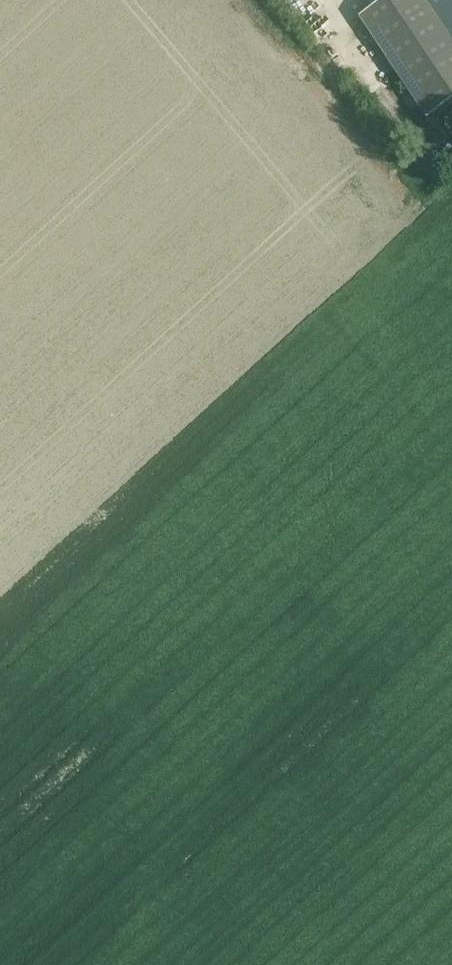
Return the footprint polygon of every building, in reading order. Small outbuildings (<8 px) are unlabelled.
[(427,0),(389,0),(360,20),(395,71),(426,119),(451,103),(451,38),(427,0)] [(451,38),(451,0),(427,0),(451,38)]
